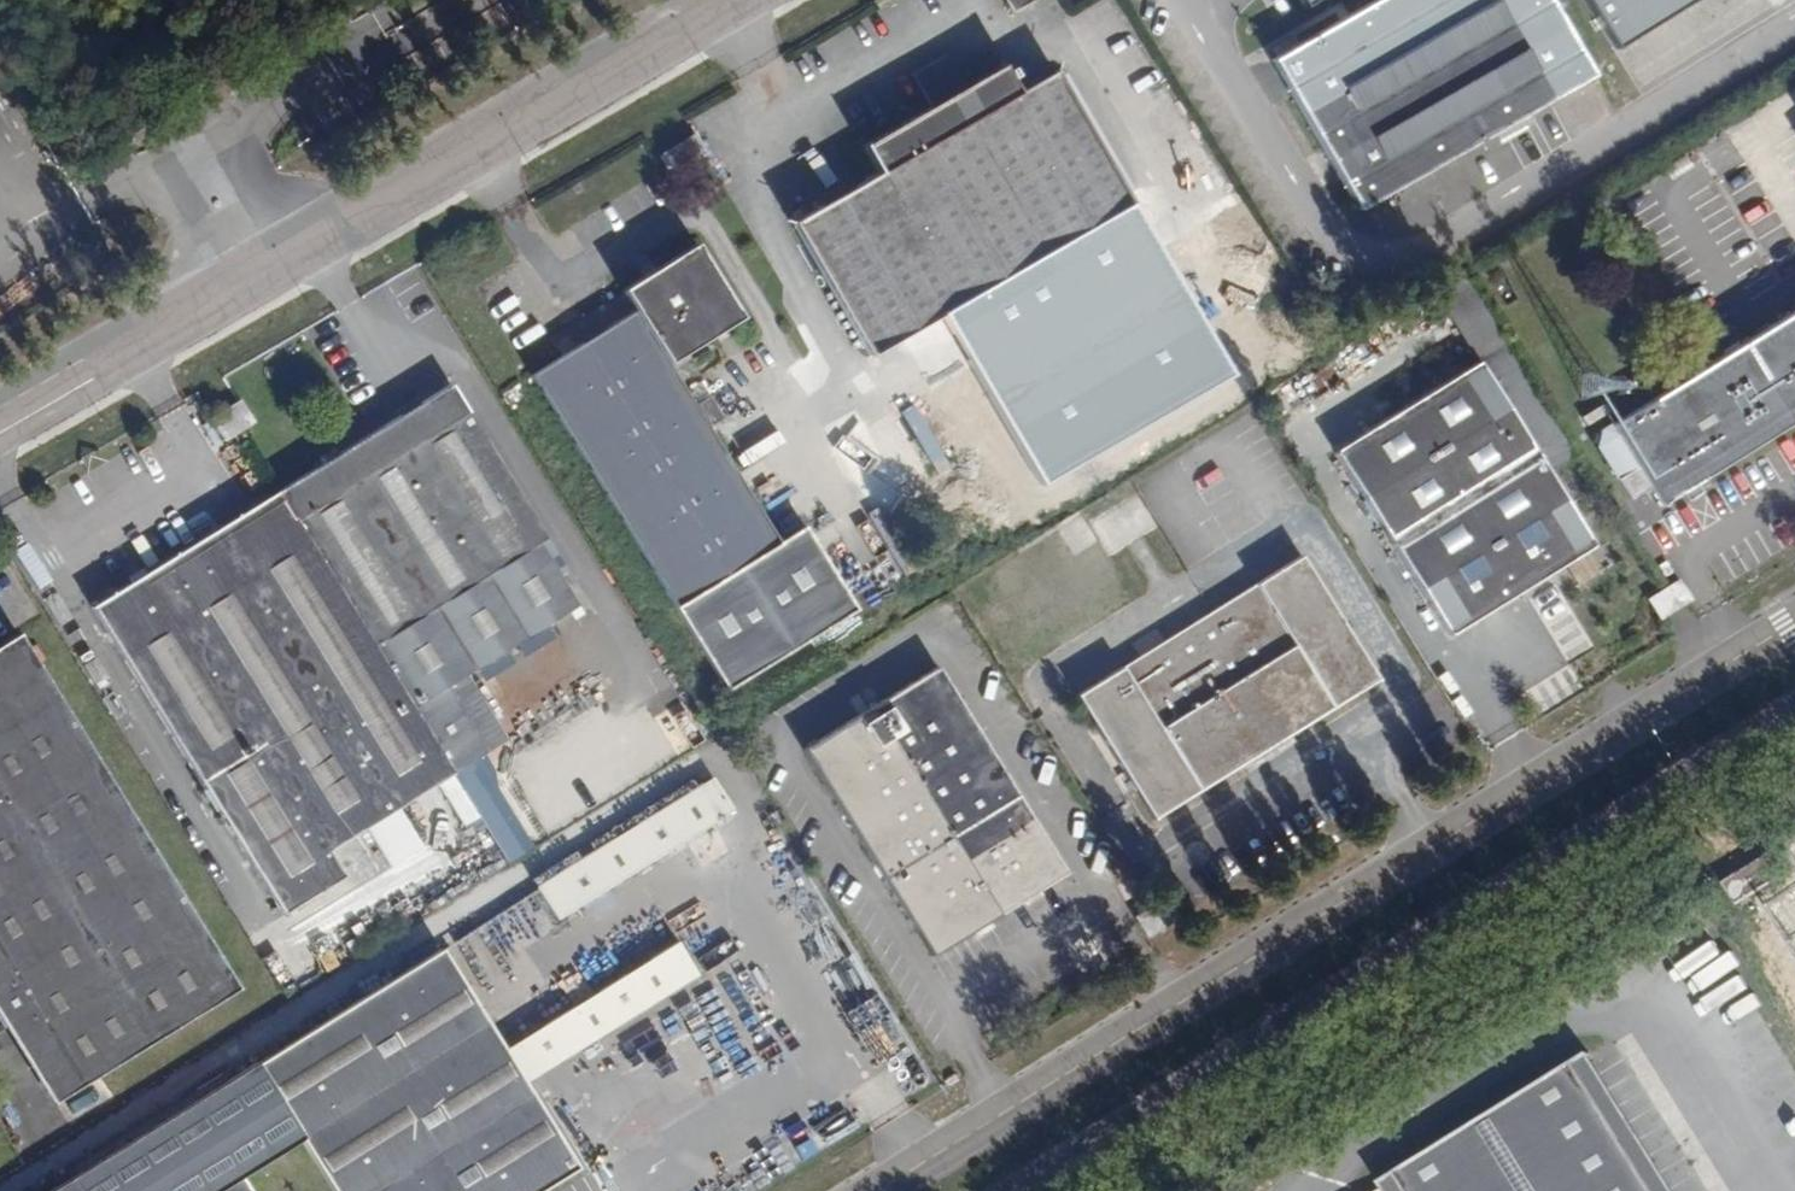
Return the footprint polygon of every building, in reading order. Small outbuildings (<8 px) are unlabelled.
[(1012,9),(1027,0),(1007,0),(1012,9)] [(1269,59),(1356,208),(1549,97),(1586,72),(1546,0),(1371,0),(1269,59)] [(1313,12),(1331,0),(1305,0),(1313,12)] [(1610,47),(1686,0),(1581,0),(1610,47)] [(1005,71),(1002,66),(967,86),(930,105),(862,145),(878,172),(790,223),(868,357),(1131,204),(1054,74),(1019,94),(1010,79),(1015,76),(1011,68),(1005,71)] [(930,105),(967,86),(956,68),(920,89),(930,105)] [(693,135),(674,146),(686,165),(704,154),(693,135)] [(686,165),(674,146),(658,156),(669,175),(686,165)] [(739,317),(696,245),(619,291),(634,314),(531,376),(670,608),(773,544),(664,362),(739,317)] [(1592,548),(1545,470),(1572,453),(1468,279),(1439,298),(1479,365),(1402,411),(1383,421),(1337,448),(1448,634),(1592,548)] [(1612,423),(1652,486),(1662,502),(1690,485),(1794,419),(1794,308),(1612,423)] [(280,495),(452,777),(472,764),(489,754),(448,687),(471,675),(552,624),(569,613),(577,608),(558,577),(534,541),(545,535),(452,387),(339,457),(334,449),(321,457),(327,466),(280,495)] [(723,419),(706,391),(695,399),(712,426),(723,419)] [(1375,407),(1383,421),(1402,411),(1393,396),(1375,407)] [(233,401),(225,406),(241,431),(248,426),(233,401)] [(1633,498),(1652,486),(1612,423),(1602,430),(1598,446),(1633,498)] [(1110,551),(1159,521),(1138,491),(1091,520),(1110,551)] [(452,777),(280,495),(148,577),(143,569),(127,579),(131,585),(92,609),(285,917),(347,880),(340,869),(330,850),(452,777)] [(534,541),(558,577),(567,571),(545,535),(534,541)] [(1378,680),(1301,557),(1077,696),(1153,819),(1378,680)] [(1667,591),(1650,600),(1660,619),(1691,602),(1692,601),(1681,583),(1667,591)] [(552,624),(561,638),(577,627),(569,613),(552,624)] [(21,642),(0,655),(0,987),(8,999),(0,1004),(0,1006),(16,1031),(24,1027),(73,1106),(244,1000),(21,642)] [(1066,873),(937,668),(803,749),(934,957),(1066,873)] [(448,687),(489,754),(511,740),(471,675),(448,687)] [(452,777),(469,804),(506,865),(527,852),(472,764),(452,777)] [(456,812),(469,804),(452,777),(330,850),(340,869),(449,802),(456,812)] [(733,816),(713,784),(537,893),(557,925),(733,816)] [(1146,934),(1162,925),(1151,906),(1135,915),(1146,934)] [(676,949),(576,1010),(562,988),(492,1032),(442,952),(55,1190),(254,1190),(247,1180),(307,1143),(337,1190),(553,1190),(581,1174),(526,1084),(695,980),(676,949)] [(1574,1061),(1395,1172),(1406,1190),(1654,1190),(1574,1061)] [(1385,1190),(1406,1190),(1395,1172),(1380,1182),(1385,1190)]
